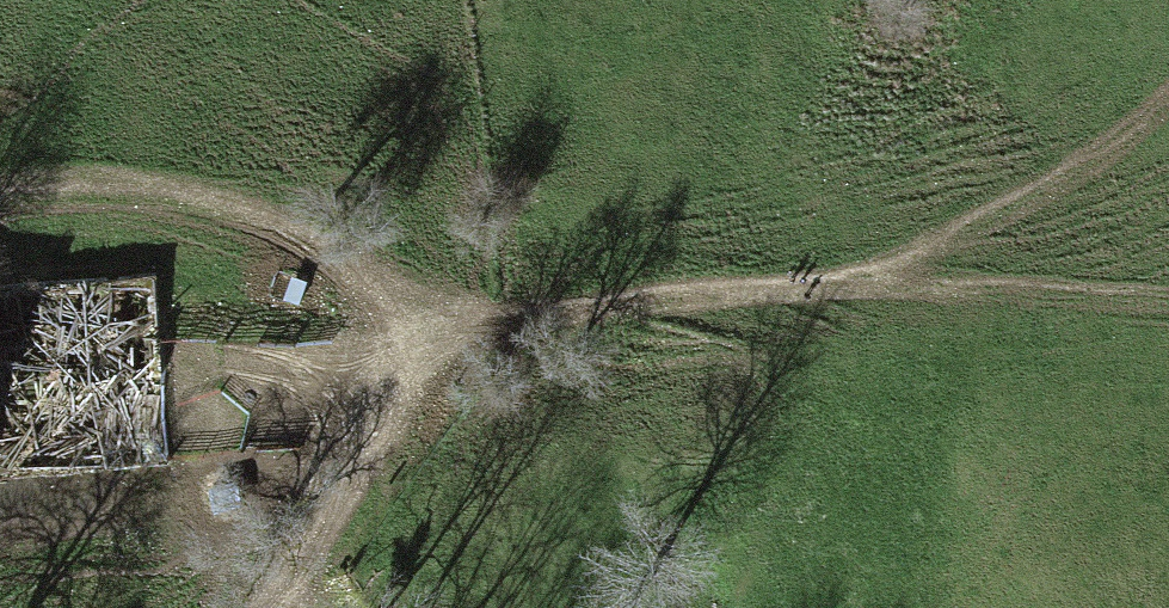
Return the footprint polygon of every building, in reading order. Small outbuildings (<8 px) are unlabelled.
[(147,472),(136,272),(0,280),(0,481),(147,472)]
